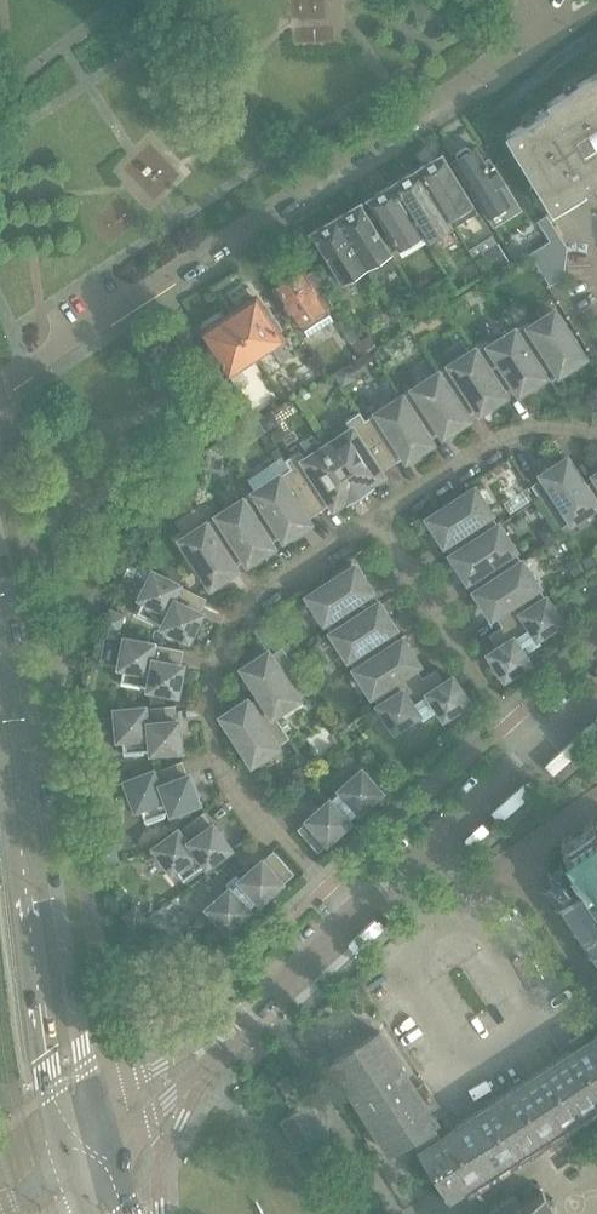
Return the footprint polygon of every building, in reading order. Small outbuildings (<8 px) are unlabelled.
[(596,183),(596,185),(596,72),(547,103),(550,108),(508,133),(552,212),(584,192),(583,190),(596,183)] [(456,157),(452,160),(487,217),(499,210),(505,219),(521,210),(494,164),(488,168),(475,146),(471,148),(467,146),(456,152),(456,157)] [(417,168),(451,225),(476,210),(442,153),(417,168)] [(451,225),(417,168),(392,183),(426,240),(451,225)] [(401,256),(426,240),(392,183),(366,199),(401,256)] [(335,217),(366,269),(370,275),(395,259),(360,202),(335,217)] [(55,206),(43,214),(53,228),(65,220),(55,206)] [(565,262),(566,253),(566,247),(566,246),(559,235),(546,214),(537,220),(549,240),(529,253),(549,285),(563,276),(564,266),(565,262)] [(366,269),(335,217),(310,233),(341,284),(366,269)] [(481,252),(496,243),(492,236),(469,250),(473,257),(481,252)] [(522,253),(514,241),(505,246),(513,258),(522,253)] [(493,271),(508,262),(509,261),(497,243),(496,243),(481,252),(493,271)] [(304,329),(318,320),(328,313),(299,269),(275,284),(304,329)] [(455,292),(447,278),(434,285),(443,300),(455,292)] [(229,315),(256,356),(271,346),(280,361),(292,354),(255,298),(229,315)] [(541,373),(542,373),(553,366),(558,373),(584,357),(553,310),(530,325),(527,320),(513,330),(541,373)] [(256,356),(229,315),(202,332),(239,388),(250,381),(240,366),(256,356)] [(354,331),(345,318),(337,323),(351,345),(353,344),(360,340),(354,331)] [(488,339),(474,348),(473,349),(502,392),(503,392),(514,385),(519,392),(544,376),(542,373),(541,373),(513,330),(491,344),(488,339)] [(377,347),(369,334),(354,344),(352,345),(360,357),(377,347)] [(473,349),(437,372),(465,416),(466,416),(477,409),(479,411),(504,395),(503,392),(502,392),(473,349)] [(321,379),(313,365),(301,372),(310,386),(321,379)] [(357,378),(348,365),(334,373),(335,374),(334,374),(334,375),(342,388),(343,387),(357,378)] [(437,372),(401,396),(400,396),(429,440),(429,439),(441,432),(442,435),(468,419),(466,416),(465,416),(437,372)] [(244,395),(232,402),(245,422),(256,414),(244,395)] [(358,412),(392,464),(404,456),(406,459),(431,442),(429,439),(429,440),(400,396),(364,419),(359,411),(358,412)] [(279,423),(271,411),(259,418),(260,418),(259,419),(267,430),(279,423)] [(327,443),(360,494),(373,486),(372,485),(370,482),(382,474),(380,471),(392,464),(358,412),(344,421),(349,429),(327,443)] [(222,441),(229,453),(243,444),(264,432),(257,419),(247,425),(241,429),(239,430),(236,432),(222,440),(222,441)] [(285,459),(319,511),(331,503),(333,506),(345,498),(347,502),(347,503),(360,494),(327,443),(305,458),(300,450),(285,459)] [(559,528),(595,505),(596,505),(583,485),(584,485),(566,457),(541,474),(543,477),(530,485),(558,529),(559,528)] [(319,511),(285,459),(284,460),(290,467),(254,491),(282,535),(281,535),(283,538),(309,522),(307,519),(319,511)] [(169,470),(172,475),(178,485),(193,476),(184,462),(183,461),(169,470)] [(593,475),(595,477),(584,485),(583,485),(596,505),(595,505),(596,509),(596,472),(593,475)] [(498,525),(474,488),(474,487),(427,518),(443,543),(446,541),(454,552),(454,553),(498,525)] [(254,491),(218,514),(217,515),(246,558),(245,559),(247,562),(272,545),(270,543),(281,535),(282,535),(254,491)] [(246,558),(217,515),(180,539),(210,586),(235,569),(234,566),(245,559),(246,558)] [(561,536),(551,521),(537,531),(546,545),(561,536)] [(522,561),(498,525),(454,553),(454,552),(451,554),(467,580),(470,578),(477,589),(478,590),(522,561)] [(593,553),(581,561),(587,571),(596,564),(596,558),(593,553)] [(584,572),(575,559),(566,565),(575,579),(584,572)] [(545,598),(522,562),(522,561),(478,590),(477,589),(474,591),(491,616),(494,614),(501,626),(502,626),(545,598)] [(176,572),(178,569),(164,562),(158,574),(178,584),(183,575),(176,572)] [(307,595),(308,596),(331,633),(375,604),(367,593),(370,591),(354,565),(307,595)] [(152,571),(152,572),(140,597),(143,598),(136,612),(137,612),(135,615),(153,624),(155,621),(187,637),(199,612),(206,598),(178,584),(158,574),(152,571)] [(502,626),(501,626),(488,634),(496,647),(488,652),(504,676),(528,660),(524,655),(541,644),(536,636),(560,621),(545,598),(502,626)] [(331,633),(355,669),(399,641),(398,640),(391,629),(394,627),(377,602),(375,604),(331,633)] [(110,608),(109,607),(108,610),(109,610),(103,625),(102,625),(101,627),(102,628),(99,634),(116,637),(125,614),(110,608)] [(124,638),(124,639),(119,666),(122,666),(120,681),(120,685),(139,688),(140,685),(176,692),(181,664),(180,664),(183,649),(124,638)] [(355,669),(378,705),(379,706),(423,678),(422,677),(415,666),(418,664),(401,638),(398,640),(399,641),(355,669)] [(302,652),(293,639),(282,646),(291,659),(302,652)] [(274,713),(310,690),(307,684),(291,659),(282,646),(269,654),(267,651),(242,668),(260,695),(260,694),(273,714),(274,713)] [(423,678),(379,706),(394,729),(417,714),(422,721),(439,710),(443,715),(467,700),(451,676),(443,681),(435,668),(422,677),(423,678)] [(321,691),(314,679),(307,684),(310,690),(314,696),(321,691)] [(251,762),(289,738),(274,713),(273,714),(260,694),(260,695),(248,702),(246,699),(221,716),(251,762)] [(80,697),(74,697),(76,714),(82,714),(93,713),(91,696),(80,697)] [(115,709),(115,710),(118,738),(121,737),(122,753),(123,752),(123,756),(143,754),(143,751),(179,747),(177,719),(176,719),(175,704),(115,709)] [(347,726),(341,717),(332,723),(338,732),(347,726)] [(125,781),(126,781),(135,807),(138,806),(144,820),(146,823),(164,816),(163,813),(197,800),(187,774),(181,760),(125,781)] [(312,775),(304,763),(291,772),(299,784),(312,775)] [(380,791),(361,770),(340,789),(329,799),(328,799),(307,818),(308,818),(296,829),(317,852),(331,840),(328,837),(380,791)] [(91,775),(90,775),(85,776),(88,793),(93,792),(105,790),(102,773),(91,775)] [(154,847),(155,847),(171,870),(174,868),(183,880),(183,879),(185,882),(202,870),(200,868),(229,847),(212,824),(211,824),(202,812),(154,847)] [(541,890),(542,893),(545,891),(554,905),(553,906),(554,908),(555,909),(557,908),(571,929),(570,930),(571,932),(573,931),(586,952),(585,952),(587,955),(592,953),(596,961),(596,820),(596,819),(594,821),(593,819),(587,822),(588,824),(586,825),(568,837),(566,839),(565,837),(559,841),(560,841),(561,843),(558,844),(562,849),(564,848),(575,866),(568,870),(562,866),(562,864),(559,864),(558,867),(552,872),(548,870),(547,874),(550,875),(550,884),(548,885),(541,890)] [(103,845),(98,846),(101,863),(106,862),(117,860),(114,843),(103,845)] [(294,873),(273,850),(261,860),(261,859),(240,878),(236,874),(224,884),(229,889),(208,908),(227,929),(248,910),(247,909),(258,899),(259,900),(278,882),(280,885),(294,873)] [(146,919),(136,905),(127,912),(122,915),(132,929),(137,926),(146,919)] [(201,949),(197,952),(208,965),(221,954),(217,949),(210,941),(201,949)] [(448,1199),(596,1101),(596,1034),(586,1041),(581,1033),(582,1033),(581,1031),(578,1033),(579,1034),(570,1040),(570,1039),(567,1041),(568,1042),(569,1041),(574,1049),(444,1133),(436,1121),(409,1139),(448,1199)] [(388,1152),(409,1139),(436,1121),(435,1119),(444,1114),(434,1098),(425,1104),(379,1032),(330,1063),(388,1152)] [(288,1075),(276,1082),(288,1101),(299,1093),(288,1075)] [(298,1151),(329,1133),(310,1102),(279,1120),(298,1151)] [(541,1190),(538,1192),(531,1181),(490,1208),(494,1213),(556,1213),(541,1190)]
